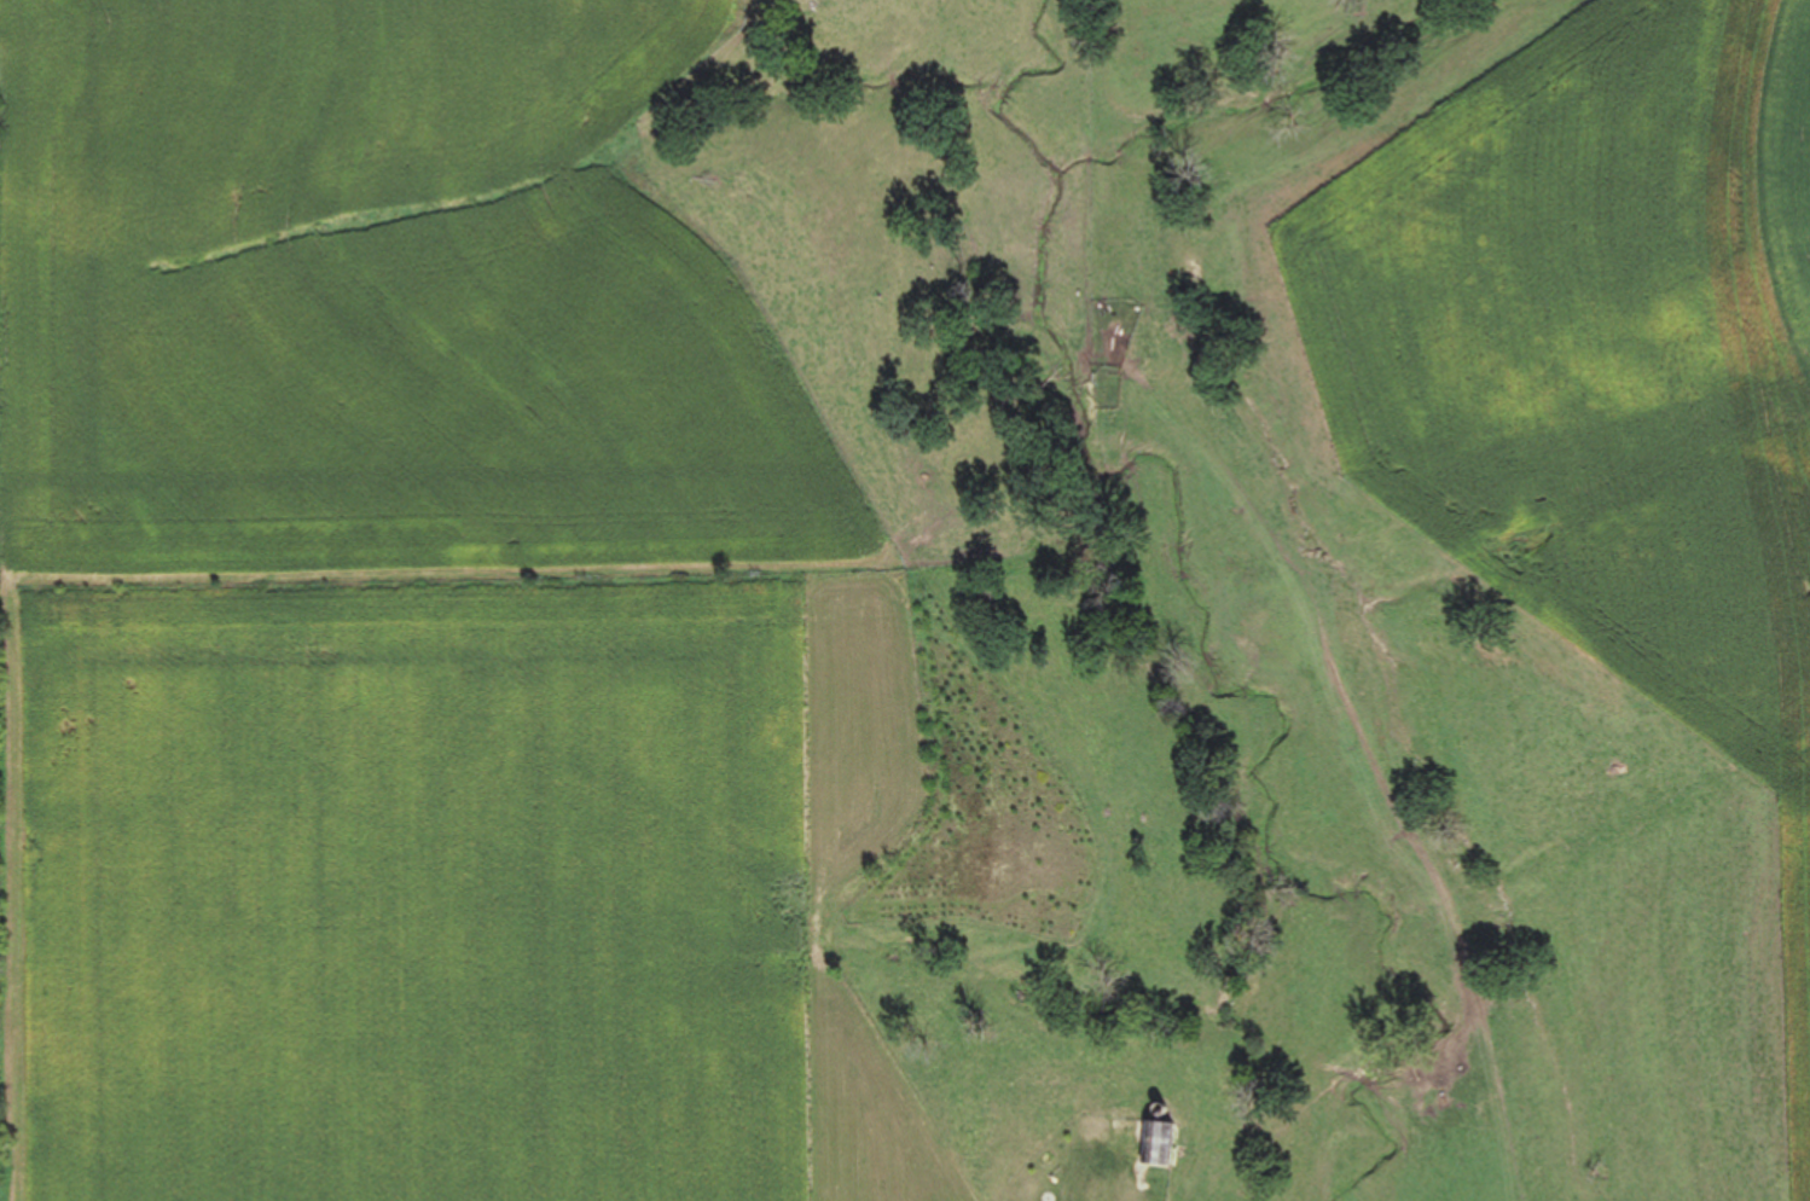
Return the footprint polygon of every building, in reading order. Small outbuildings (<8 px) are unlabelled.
[(1167,1121),(1139,1121),(1139,1163),(1167,1163),(1167,1121)]
